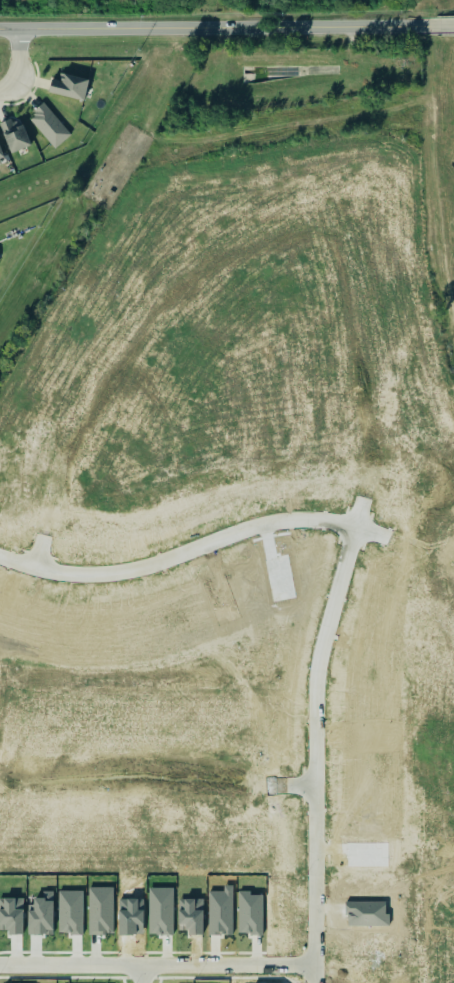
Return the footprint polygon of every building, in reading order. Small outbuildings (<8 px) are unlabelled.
[(51,79),(49,93),(85,99),(88,78),(62,73),(61,80),(51,79)] [(71,134),(44,103),(28,118),(55,148),(71,134)] [(10,152),(31,145),(23,123),(16,125),(14,118),(0,122),(10,152)]
